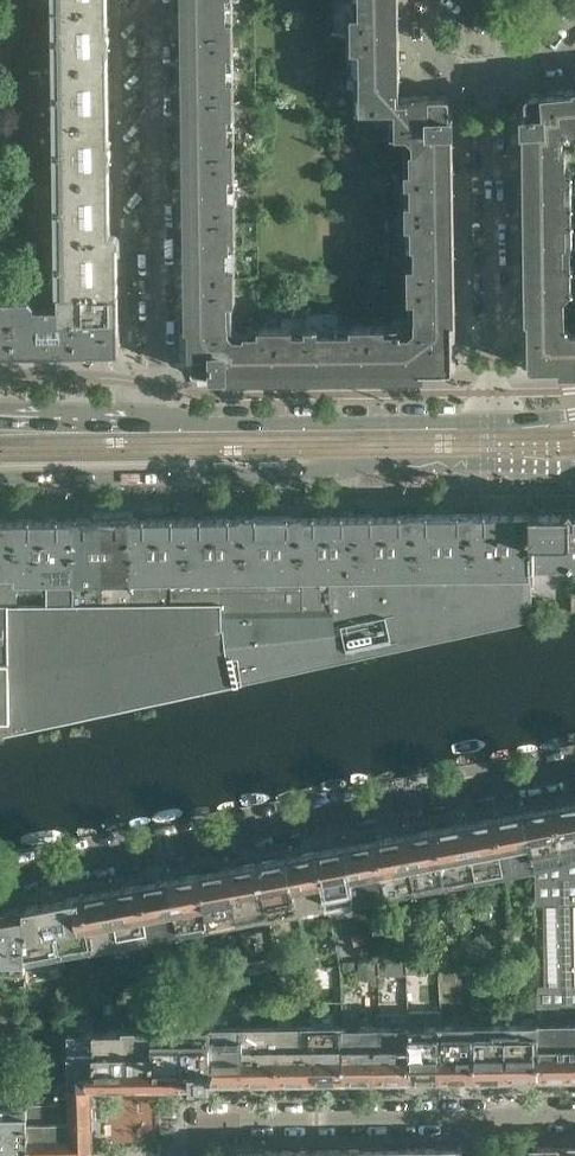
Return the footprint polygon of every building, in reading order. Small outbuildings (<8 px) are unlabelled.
[(107,0),(60,0),(60,11),(108,10),(107,0)] [(186,8),(226,8),(226,0),(186,0),(186,8)] [(399,0),(361,0),(362,16),(352,16),(353,54),(362,53),(362,68),(400,67),(399,0)] [(234,53),(233,35),(233,22),(226,22),(226,8),(186,8),(187,69),(227,68),(227,53),(234,53)] [(108,25),(108,10),(60,11),(61,39),(108,38),(108,30),(110,29),(110,27),(109,26),(108,25)] [(108,67),(108,52),(109,51),(110,50),(111,50),(111,48),(108,46),(108,38),(61,39),(61,68),(108,67)] [(109,83),(108,67),(61,68),(61,96),(108,95),(108,85),(108,84),(109,83)] [(400,96),(400,67),(362,68),(363,108),(395,108),(395,118),(409,118),(409,96),(400,96)] [(235,113),(234,84),(227,84),(227,68),(187,69),(187,129),(228,129),(227,113),(235,113)] [(530,94),(529,94),(527,94),(526,95),(525,96),(524,97),(524,99),(524,101),(524,147),(561,147),(561,135),(569,128),(574,128),(574,89),(530,94)] [(109,124),(109,108),(109,107),(108,106),(108,95),(61,96),(62,124),(109,124)] [(453,151),(453,102),(452,101),(452,100),(452,99),(451,98),(449,96),(448,96),(447,95),(445,95),(409,96),(409,118),(395,118),(395,136),(407,136),(415,142),(415,151),(453,151)] [(109,139),(109,124),(62,124),(62,153),(110,152),(110,144),(112,143),(112,141),(111,141),(110,140),(109,139)] [(1,129),(2,152),(14,152),(14,128),(1,129)] [(235,175),(235,154),(235,144),(228,144),(228,129),(187,129),(188,189),(228,188),(228,176),(235,175)] [(567,167),(567,147),(561,147),(524,147),(525,180),(567,179),(572,179),(572,167),(567,167)] [(454,182),(453,151),(415,151),(413,151),(413,172),(407,172),(407,182),(413,182),(454,182)] [(110,180),(110,166),(110,165),(111,164),(112,164),(112,162),(110,160),(110,152),(62,153),(62,181),(110,180)] [(15,178),(14,154),(3,154),(3,178),(15,178)] [(567,197),(567,179),(525,180),(525,211),(573,210),(573,197),(567,197)] [(110,196),(110,180),(62,181),(63,210),(109,209),(109,198),(110,197),(110,196)] [(454,214),(454,182),(413,182),(414,202),(408,202),(408,214),(454,214)] [(236,234),(236,201),(229,201),(228,188),(188,189),(189,254),(229,253),(229,235),(236,234)] [(111,230),(111,222),(111,221),(110,220),(109,219),(109,209),(63,210),(63,237),(119,236),(113,233),(112,233),(112,232),(111,231),(111,230)] [(568,241),(568,224),(573,224),(573,210),(525,211),(525,242),(566,241),(568,241)] [(455,245),(454,214),(408,214),(408,226),(414,226),(414,246),(417,246),(455,245)] [(120,256),(120,238),(120,237),(119,236),(63,237),(64,265),(118,264),(118,256),(120,256)] [(574,281),(574,260),(566,260),(566,241),(525,242),(526,273),(547,273),(546,281),(574,281)] [(455,276),(455,245),(417,246),(417,264),(409,264),(409,291),(435,290),(434,276),(455,276)] [(237,281),(237,272),(229,272),(229,253),(189,254),(190,297),(209,296),(209,282),(237,281)] [(17,260),(0,261),(0,283),(0,292),(17,291),(17,260)] [(118,293),(118,264),(64,265),(64,294),(118,293)] [(566,297),(574,288),(574,281),(546,281),(547,273),(526,273),(526,317),(563,316),(567,316),(566,297)] [(456,321),(455,276),(434,276),(435,290),(409,291),(409,304),(418,304),(418,322),(456,321)] [(237,307),(237,281),(209,282),(209,296),(190,297),(190,324),(230,324),(230,307),(237,307)] [(119,321),(118,293),(64,294),(62,294),(62,312),(54,312),(54,323),(119,321)] [(17,303),(0,303),(0,354),(18,354),(17,303)] [(55,353),(54,323),(54,312),(36,312),(35,303),(17,303),(18,354),(55,353)] [(570,329),(564,324),(563,316),(526,317),(527,364),(527,365),(528,367),(529,368),(530,369),(532,370),(534,371),(574,370),(574,329),(570,329)] [(340,374),(340,333),(340,319),(310,319),(310,334),(298,334),(297,327),(260,327),(260,334),(248,335),(248,338),(248,375),(340,374)] [(119,346),(119,321),(54,323),(55,353),(119,352),(120,352),(121,352),(122,351),(122,350),(122,349),(122,348),(121,347),(120,346),(119,346)] [(456,367),(456,321),(418,322),(401,322),(401,333),(401,373),(450,372),(452,372),(453,372),(455,370),(456,369),(456,368),(456,367)] [(248,375),(248,338),(237,338),(230,331),(230,324),(190,324),(190,368),(191,369),(191,370),(191,371),(193,373),(194,374),(196,375),(197,375),(248,375)] [(401,373),(401,333),(387,333),(387,326),(350,326),(350,333),(340,333),(340,374),(401,373)] [(531,621),(531,566),(530,513),(444,515),(444,569),(416,570),(387,570),(387,515),(330,516),(330,571),(331,645),(345,642),(349,660),(531,621)] [(573,565),(573,513),(530,513),(531,566),(573,565)] [(416,570),(415,515),(387,515),(387,570),(416,570)] [(444,569),(444,515),(415,515),(416,570),(444,569)] [(331,645),(330,571),(330,516),(301,516),(302,571),(302,602),(131,604),(103,604),(75,605),(46,605),(18,605),(10,605),(11,733),(349,660),(345,642),(331,645)] [(302,571),(301,516),(273,517),(273,571),(302,571)] [(217,572),(216,517),(187,518),(188,572),(217,572)] [(245,572),(244,517),(216,517),(217,572),(245,572)] [(273,571),(273,517),(244,517),(245,572),(273,571)] [(131,573),(130,518),(102,519),(103,604),(131,604),(131,573)] [(160,573),(159,518),(130,518),(131,573),(160,573)] [(188,572),(187,518),(159,518),(160,573),(188,572)] [(46,605),(45,519),(17,520),(18,605),(46,605)] [(75,605),(74,519),(45,519),(46,605),(75,605)] [(103,604),(102,519),(74,519),(75,605),(103,604)] [(17,520),(0,520),(0,605),(10,605),(18,605),(17,520)] [(0,605),(0,738),(3,738),(3,735),(11,733),(10,605),(0,605)] [(524,812),(534,861),(537,875),(537,933),(537,943),(539,1029),(539,1076),(574,1075),(574,802),(524,812)] [(534,861),(524,812),(495,817),(504,866),(534,861)] [(504,866),(495,817),(465,823),(474,872),(504,866)] [(474,872),(465,823),(435,829),(444,878),(474,872)] [(444,878),(435,829),(405,834),(415,883),(444,878)] [(415,883),(405,834),(376,840),(385,889),(415,883)] [(385,889),(376,840),(346,846),(355,895),(385,889)] [(355,895),(346,846),(316,851),(325,898),(325,900),(355,895)] [(325,898),(316,851),(287,857),(295,903),(325,898)] [(295,903),(287,857),(257,862),(266,909),(295,903)] [(266,909),(257,862),(228,868),(237,915),(266,909)] [(237,915),(228,868),(199,873),(207,920),(237,915)] [(207,920),(199,873),(169,879),(178,926),(207,920)] [(178,926),(169,879),(140,885),(149,931),(178,926)] [(149,931),(140,885),(110,890),(119,937),(149,931)] [(119,937),(110,890),(81,896),(90,941),(90,942),(119,937)] [(90,941),(81,896),(52,901),(60,947),(90,941)] [(60,947),(52,901),(25,906),(24,953),(60,947)] [(25,906),(0,911),(0,968),(24,968),(24,953),(25,906)] [(537,943),(537,933),(515,937),(516,945),(537,943)] [(496,947),(495,938),(486,939),(488,948),(496,947)] [(488,948),(486,939),(479,940),(481,949),(488,948)] [(306,966),(305,955),(302,942),(274,948),(278,969),(306,966)] [(435,953),(433,945),(426,947),(427,954),(429,954),(435,953)] [(504,956),(504,946),(496,947),(496,956),(504,956)] [(514,955),(514,946),(504,946),(504,956),(514,955)] [(374,959),(373,951),(365,952),(367,960),(374,959)] [(367,960),(365,952),(358,953),(360,961),(367,960)] [(447,962),(447,952),(438,953),(439,962),(447,962)] [(439,962),(438,953),(435,953),(429,954),(430,962),(439,962)] [(317,965),(315,954),(305,955),(306,966),(308,966),(317,965)] [(255,972),(253,957),(240,959),(242,973),(255,972)] [(242,973),(240,959),(230,961),(232,974),(242,973)] [(375,967),(374,959),(367,960),(366,968),(375,967)] [(383,967),(383,959),(374,959),(375,967),(383,967)] [(319,982),(319,965),(317,965),(308,966),(309,982),(319,982)] [(474,1077),(474,1029),(457,1030),(457,1024),(442,1025),(442,1077),(474,1077)] [(507,1076),(506,1024),(490,1024),(490,1029),(474,1029),(474,1077),(507,1076)] [(539,1076),(539,1029),(522,1029),(522,1024),(506,1024),(507,1076),(539,1076)] [(378,1078),(376,1025),(361,1025),(361,1031),(345,1031),(346,1078),(378,1078)] [(410,1077),(409,1030),(393,1030),(393,1025),(376,1025),(378,1078),(410,1077)] [(442,1077),(442,1025),(425,1025),(425,1030),(409,1030),(410,1077),(442,1077)] [(346,1078),(345,1031),(345,1028),(310,1029),(310,1079),(346,1078)] [(125,1081),(125,1031),(125,1029),(106,1030),(106,1035),(95,1035),(95,1081),(125,1081)] [(278,1079),(277,1029),(243,1030),(244,1079),(278,1079)] [(310,1079),(310,1029),(277,1029),(278,1079),(310,1079)] [(180,1080),(180,1030),(151,1031),(152,1080),(180,1080)] [(211,1080),(210,1030),(180,1030),(180,1080),(211,1080)] [(244,1079),(243,1030),(210,1030),(211,1080),(244,1079)] [(92,1152),(92,1081),(95,1081),(95,1035),(95,1031),(83,1031),(83,1036),(67,1036),(68,1081),(58,1081),(58,1086),(58,1153),(92,1152)] [(152,1080),(151,1031),(125,1031),(125,1081),(152,1080)] [(40,1077),(39,1059),(24,1059),(25,1077),(40,1077)] [(58,1153),(58,1086),(56,1086),(56,1088),(46,1088),(47,1103),(30,1103),(30,1098),(25,1098),(25,1101),(25,1153),(58,1153)] [(25,1101),(0,1101),(0,1117),(0,1154),(25,1153),(25,1101)] [(534,1147),(534,1155),(574,1155),(574,1146),(534,1147)] [(463,1148),(404,1149),(404,1155),(463,1155),(463,1148)]
